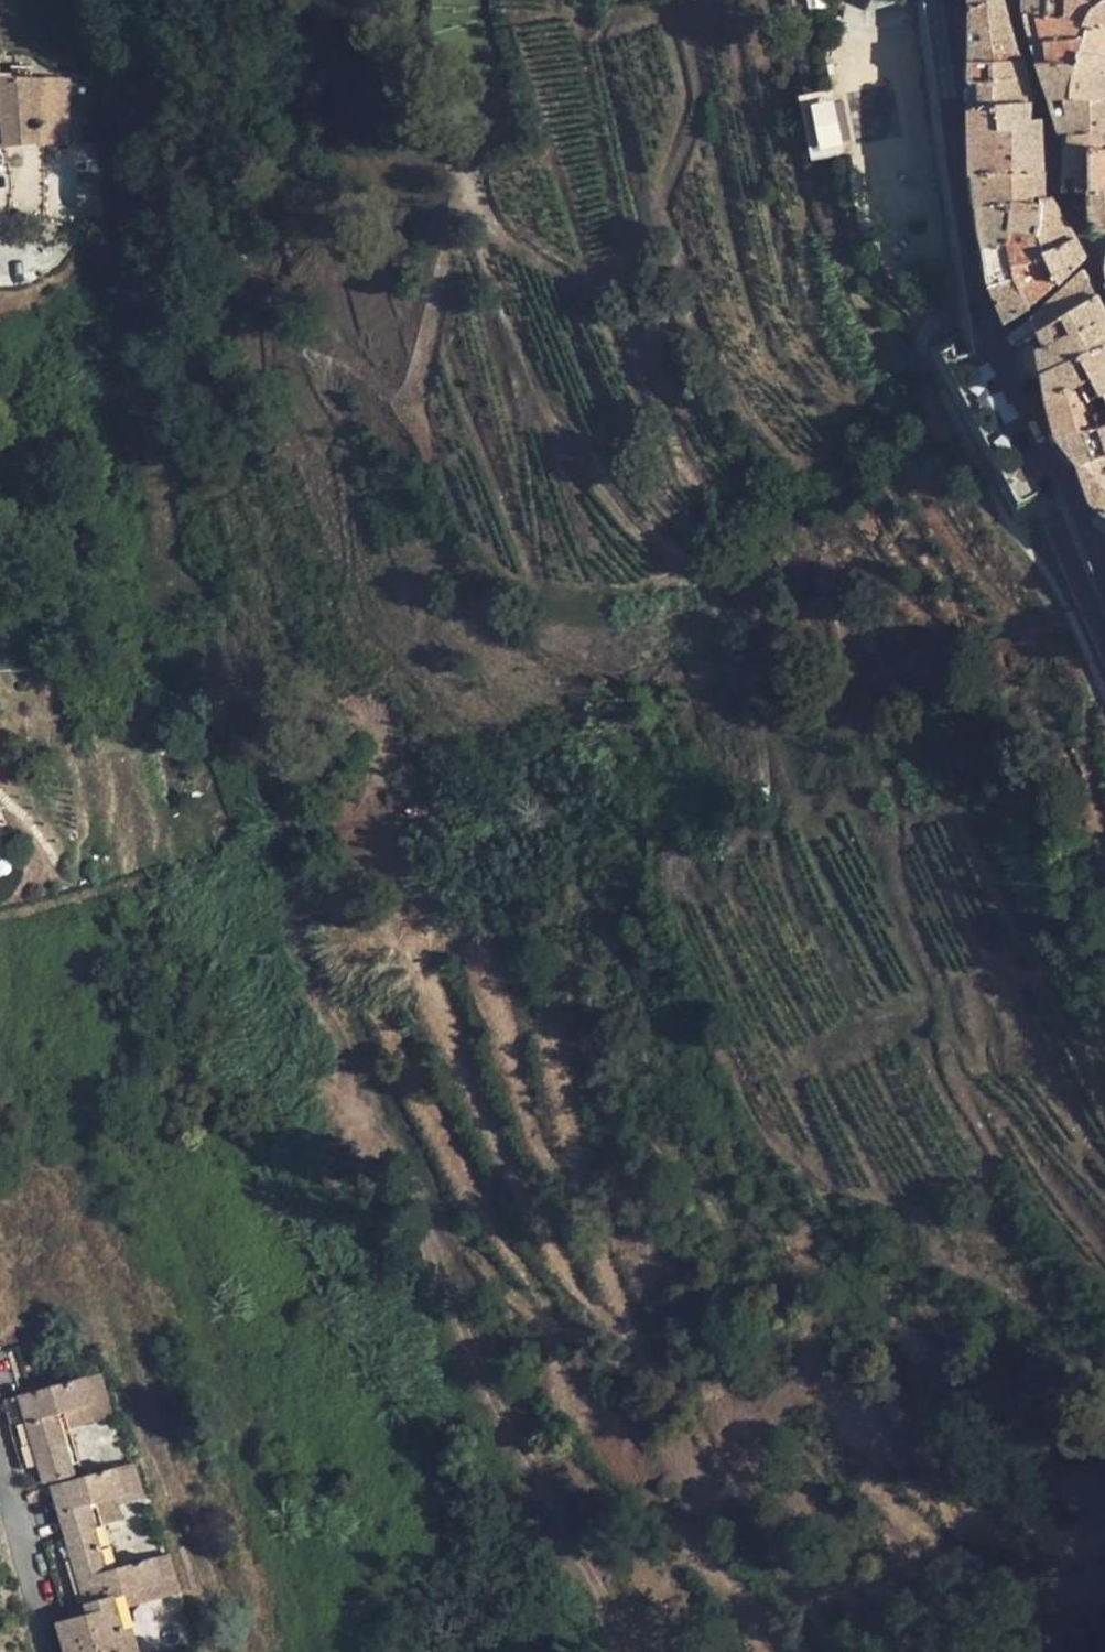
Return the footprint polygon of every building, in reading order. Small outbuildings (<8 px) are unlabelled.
[(1003,0),(996,0),(969,4),(969,44),(1015,48),(1012,38),(1003,0)] [(1023,14),(1082,22),(1091,8),(1094,6),(1082,0),(1023,0),(1023,14)] [(1094,6),(1091,8),(1082,22),(1104,28),(1104,0),(1101,0),(1094,6)] [(1077,51),(1104,57),(1104,28),(1082,22),(1023,14),(1030,45),(1037,63),(1060,63),(1074,64),(1077,51)] [(1015,48),(969,44),(969,63),(993,63),(1022,60),(1015,51),(1015,48)] [(1077,51),(1074,64),(1060,63),(1037,63),(1050,100),(1104,100),(1104,57),(1077,51)] [(970,83),(1026,73),(1024,68),(1022,60),(993,63),(969,63),(970,83)] [(1000,105),(1031,103),(1026,73),(970,83),(970,109),(1000,105)] [(0,76),(0,108),(5,145),(42,142),(42,144),(67,144),(69,79),(0,76)] [(808,158),(841,154),(835,99),(802,103),(808,158)] [(1050,100),(1059,135),(1064,135),(1091,134),(1091,118),(1104,118),(1104,100),(1050,100)] [(1012,170),(1043,170),(1041,120),(1030,120),(1031,103),(1000,105),(970,109),(964,110),(965,120),(968,120),(970,177),(972,176),(1012,173),(1012,170)] [(1062,192),(1088,191),(1088,190),(1088,188),(1087,148),(1104,149),(1104,118),(1091,118),(1091,134),(1064,135),(1062,192)] [(1087,148),(1088,188),(1088,190),(1097,190),(1104,191),(1104,149),(1087,148)] [(1044,199),(1043,170),(1012,170),(1012,173),(972,176),(975,208),(979,231),(1006,230),(1039,237),(1042,199),(1044,199)] [(1097,190),(1088,190),(1088,191),(1090,228),(1104,229),(1104,191),(1097,190)] [(1042,253),(1074,237),(1050,198),(1044,199),(1042,199),(1039,237),(1006,230),(979,231),(983,246),(1006,244),(1014,280),(1029,308),(1057,283),(1050,271),(1042,253)] [(1057,283),(1082,258),(1083,257),(1083,255),(1083,254),(1074,237),(1042,253),(1050,271),(1057,283)] [(1014,280),(1006,244),(983,246),(989,287),(1014,280)] [(1016,345),(1016,346),(1037,330),(1096,294),(1088,280),(1084,272),(1083,271),(1031,318),(1011,333),(1016,345)] [(1014,280),(989,287),(1005,322),(1029,308),(1014,280)] [(1037,330),(1044,345),(1104,316),(1104,312),(1096,294),(1037,330)] [(1104,373),(1104,316),(1044,345),(1037,330),(1016,346),(1023,379),(1041,375),(1045,400),(1046,401),(1090,379),(1104,373)] [(1090,379),(1104,414),(1104,373),(1090,379)] [(1090,379),(1046,401),(1055,436),(1104,425),(1104,414),(1090,379)] [(1055,436),(1062,447),(1072,459),(1078,467),(1102,457),(1104,461),(1104,425),(1055,436)] [(1078,467),(1090,501),(1104,515),(1104,461),(1102,457),(1078,467)] [(1090,501),(1098,522),(1104,540),(1104,515),(1090,501)] [(92,1402),(66,1409),(70,1425),(114,1412),(102,1372),(85,1376),(92,1402)] [(85,1376),(20,1394),(44,1480),(75,1472),(57,1411),(66,1409),(92,1402),(85,1376)] [(70,1425),(66,1409),(57,1411),(75,1472),(83,1470),(70,1425)] [(128,1491),(117,1494),(120,1504),(145,1496),(135,1461),(120,1466),(128,1491)] [(52,1485),(61,1515),(71,1512),(77,1529),(66,1532),(89,1613),(58,1622),(67,1651),(131,1651),(115,1595),(123,1592),(163,1580),(156,1556),(117,1568),(108,1570),(88,1501),(97,1499),(117,1494),(128,1491),(120,1466),(52,1485)] [(117,1494),(97,1499),(103,1523),(124,1517),(120,1504),(117,1494)] [(108,1570),(117,1568),(103,1523),(97,1499),(88,1501),(108,1570)] [(71,1512),(61,1515),(66,1532),(77,1529),(71,1512)] [(163,1580),(123,1592),(127,1605),(180,1590),(170,1552),(156,1556),(163,1580)] [(127,1605),(123,1592),(115,1595),(131,1651),(140,1651),(127,1605)]
